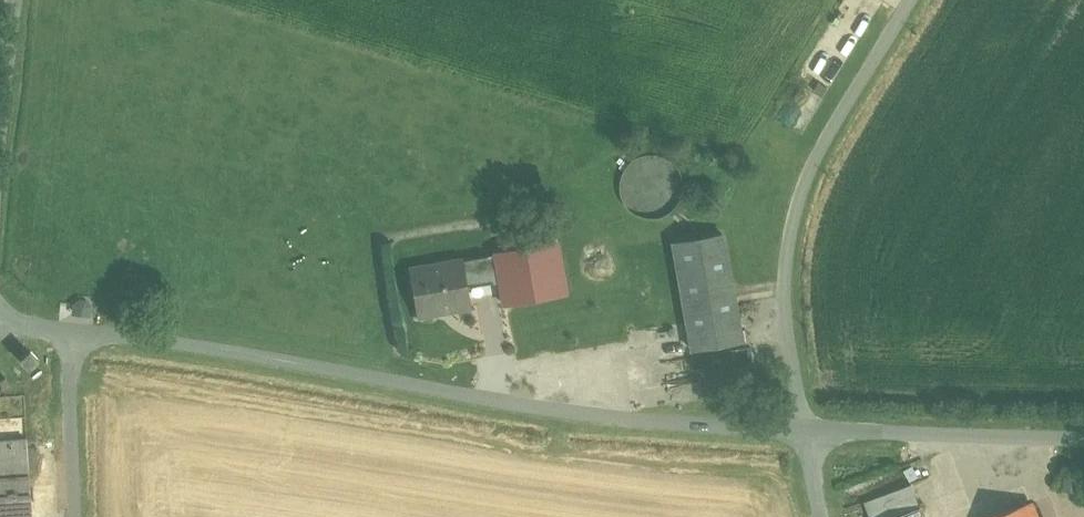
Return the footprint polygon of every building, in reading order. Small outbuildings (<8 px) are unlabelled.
[(683,190),(682,179),(678,169),(670,161),(660,156),(649,155),(638,157),(629,164),(622,174),(620,186),(622,198),(629,208),(635,213),(642,216),(653,218),(664,215),(673,209),(680,200),(683,190)] [(720,233),(675,242),(696,351),(742,342),(720,233)] [(555,242),(494,253),(498,277),(503,303),(564,292),(555,242)] [(494,253),(408,269),(416,313),(446,307),(447,310),(469,306),(465,283),(498,277),(494,253)] [(26,356),(22,360),(30,369),(39,361),(31,352),(26,356)] [(0,441),(0,516),(33,516),(27,439),(0,441)] [(865,502),(870,516),(898,516),(920,509),(911,485),(865,502)] [(995,516),(1035,516),(1030,504),(995,516)] [(920,509),(898,516),(923,516),(920,509)]
